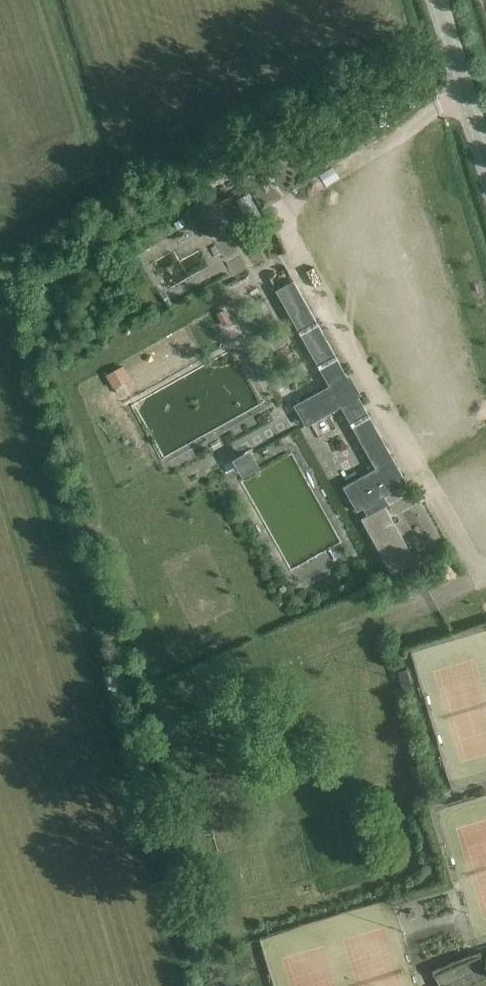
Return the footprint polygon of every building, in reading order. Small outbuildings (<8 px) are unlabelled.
[(215,153),(211,164),(230,170),(233,159),(215,153)] [(347,376),(294,281),(276,291),(318,366),(320,365),(331,385),(343,378),(343,379),(347,376)] [(225,310),(217,314),(223,326),(231,322),(225,310)] [(109,373),(115,387),(135,378),(129,364),(109,373)] [(294,405),(306,426),(329,413),(332,403),(328,396),(317,392),(294,405)] [(376,468),(344,486),(357,511),(363,508),(367,515),(361,518),(391,573),(398,570),(415,560),(381,499),(407,484),(358,397),(355,399),(343,406),(354,426),(353,426),(376,468)] [(232,461),(242,478),(260,468),(250,451),(232,461)] [(412,668),(403,670),(409,693),(417,690),(412,668)] [(348,941),(362,985),(402,985),(384,929),(372,933),(377,947),(361,952),(357,938),(348,941)] [(450,985),(469,985),(485,978),(485,962),(483,956),(444,974),(450,985)]
